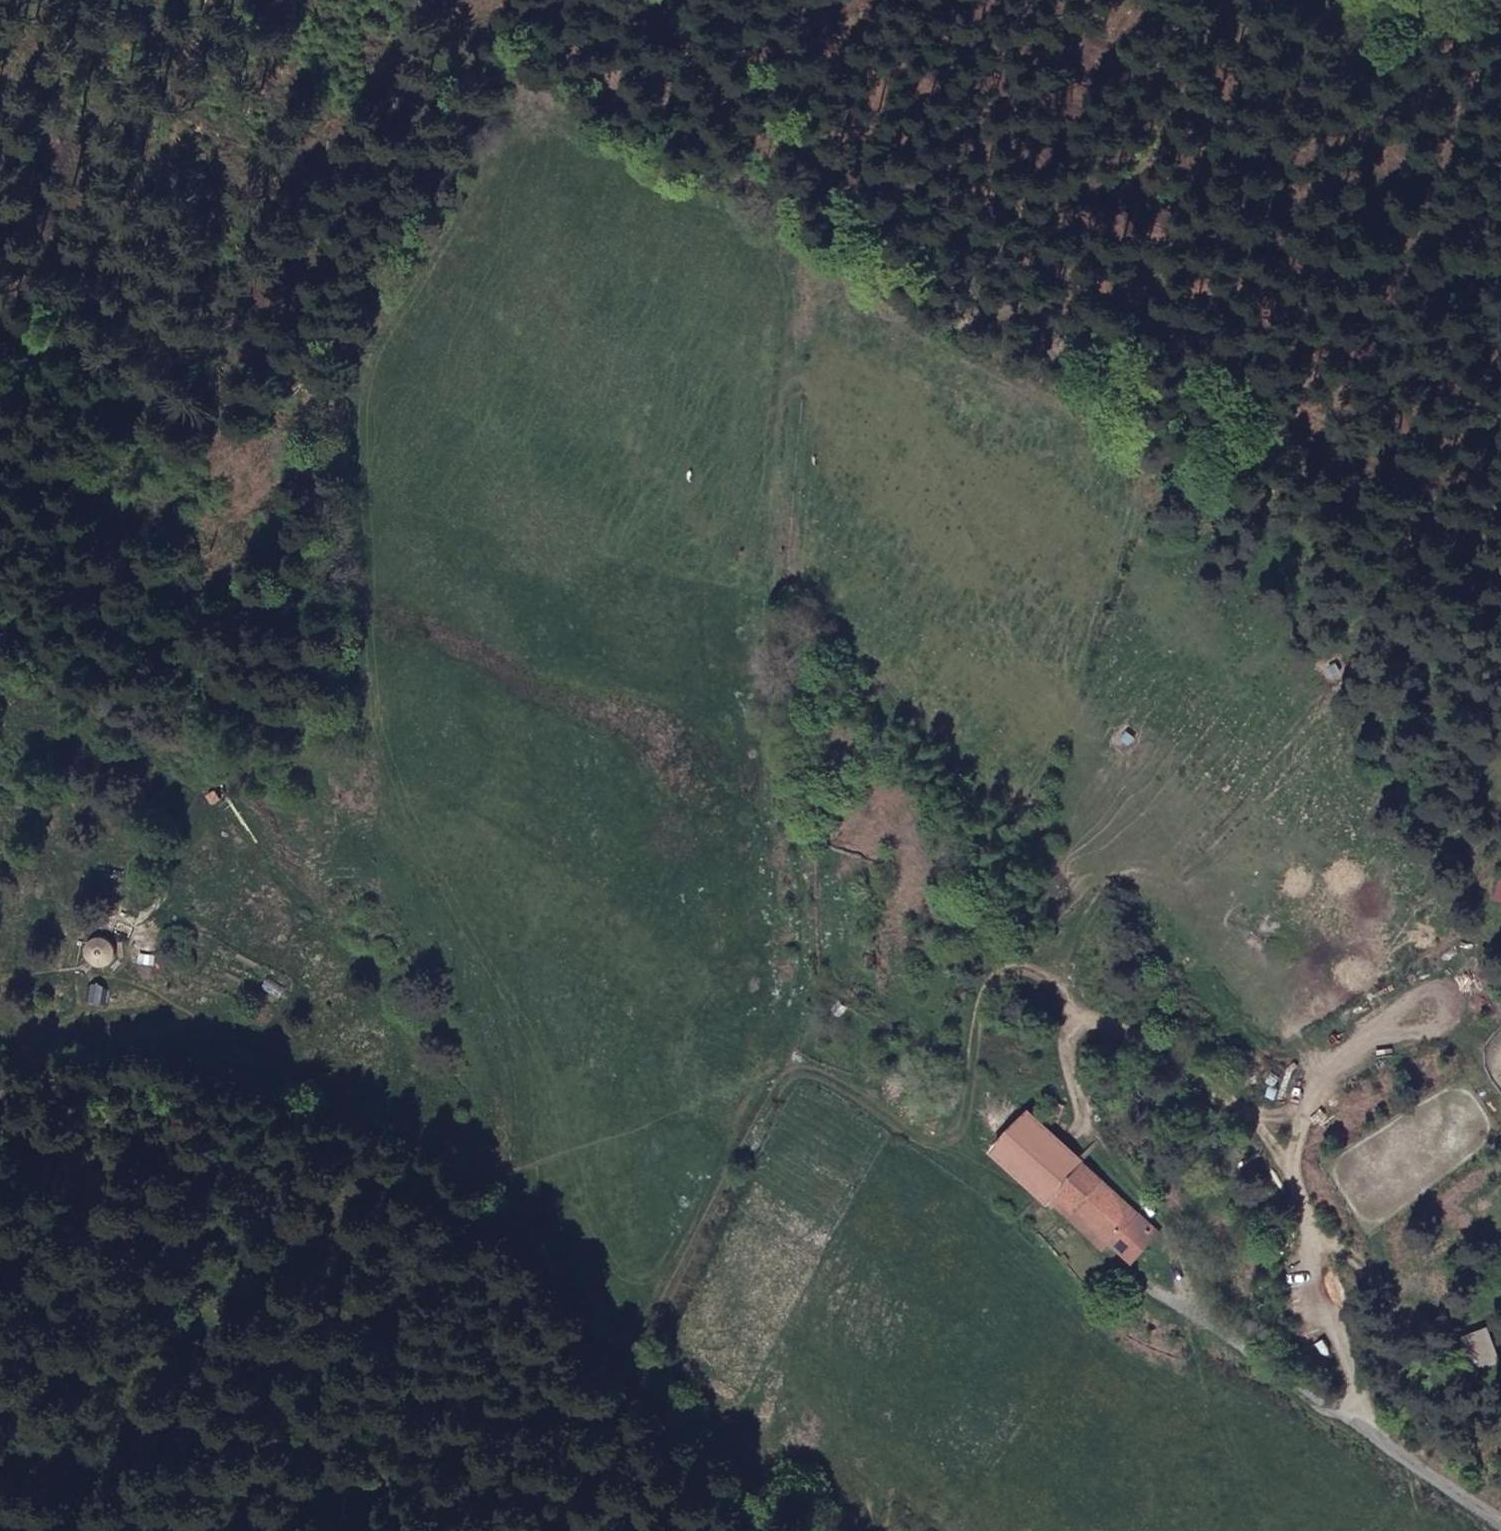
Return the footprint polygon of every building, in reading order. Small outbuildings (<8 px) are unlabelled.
[(1500,901),(1500,868),(1492,899),(1500,901)] [(81,951),(99,970),(117,953),(99,934),(81,951)] [(107,1002),(109,987),(90,985),(89,1001),(107,1002)] [(1034,1118),(998,1155),(1069,1221),(1077,1213),(1113,1249),(1139,1220),(1034,1118)] [(1139,1220),(1113,1249),(1129,1264),(1157,1237),(1139,1220)] [(1473,1369),(1500,1361),(1488,1325),(1462,1333),(1473,1369)]
